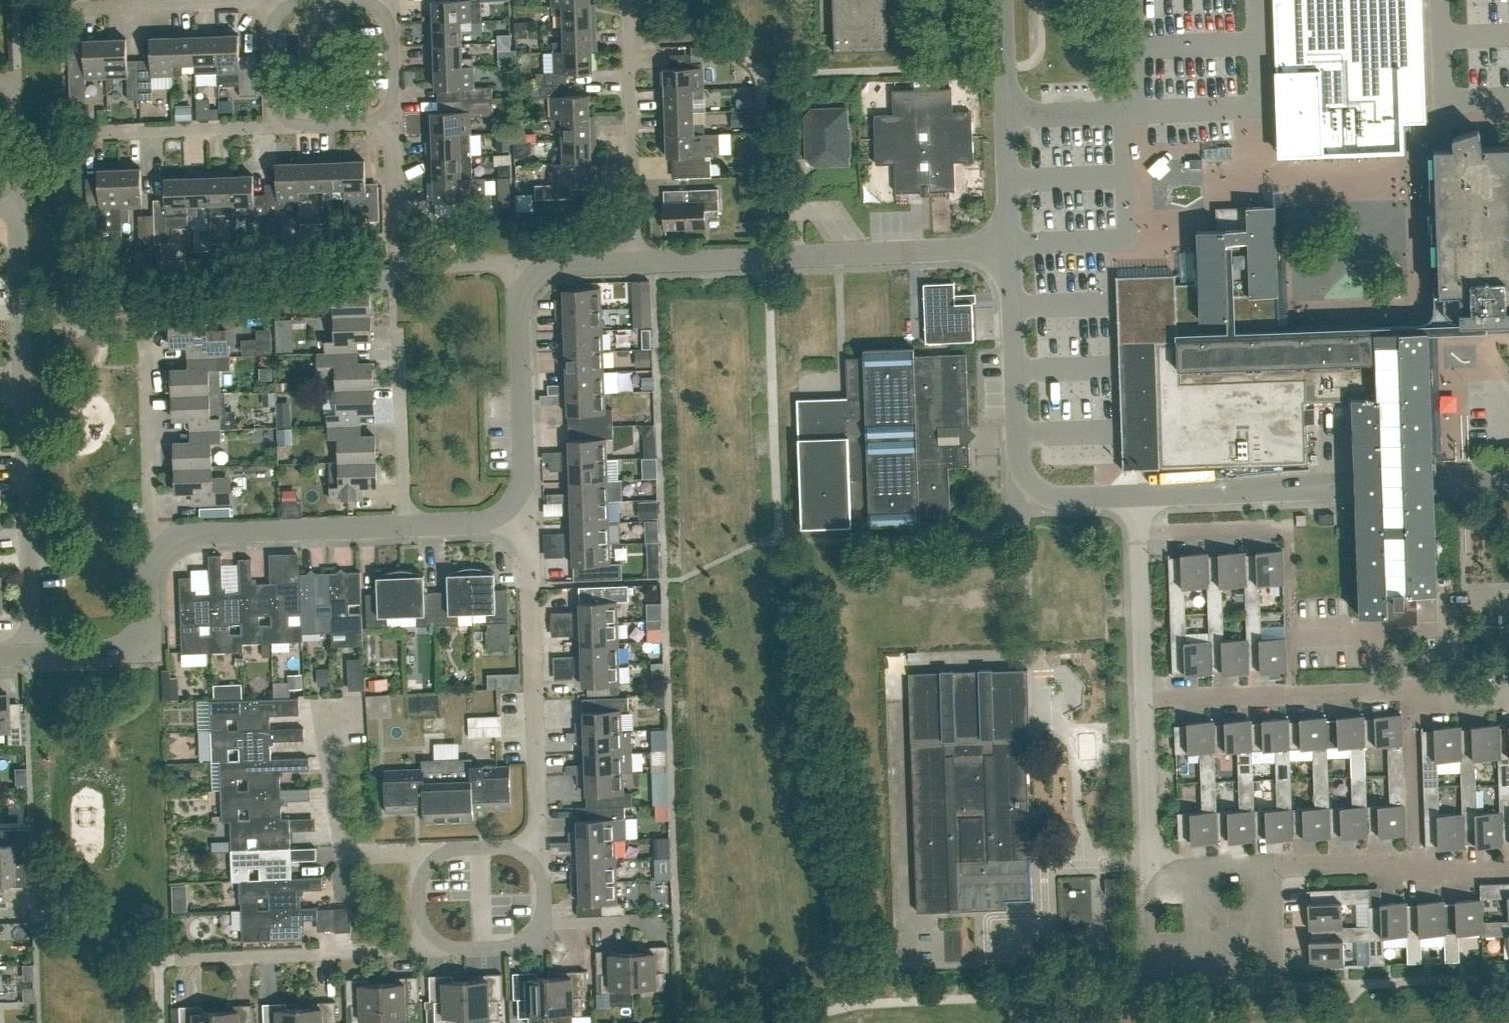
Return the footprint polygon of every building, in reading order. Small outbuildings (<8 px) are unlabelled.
[(433,0),(433,21),(461,20),(461,21),(472,21),(482,20),(481,0),(490,0),(435,0),(433,0)] [(834,52),(888,50),(887,0),(832,0),(834,52)] [(1280,139),(1281,154),(1296,154),(1401,150),(1403,150),(1402,122),(1426,121),(1421,0),(1275,0),(1279,122),(1280,139)] [(564,28),(596,27),(596,11),(591,11),(590,4),(563,5),(564,28)] [(472,30),(472,21),(461,21),(461,20),(433,21),(434,28),(429,29),(429,44),(462,43),(461,30),(472,30)] [(527,29),(527,21),(515,22),(515,30),(527,29)] [(564,51),(592,50),(592,43),(597,42),(596,27),(564,28),(564,50),(564,51)] [(515,37),(516,37),(528,37),(527,29),(515,30),(515,37)] [(210,35),(210,30),(194,31),(195,63),(196,73),(218,72),(218,62),(217,35),(210,35)] [(194,31),(178,31),(179,36),(171,36),(173,64),(173,75),(180,75),(183,68),(183,64),(195,63),(194,31)] [(240,85),(240,95),(256,94),(255,62),(240,63),(239,34),(217,35),(218,62),(218,72),(219,85),(240,85)] [(510,34),(498,34),(498,42),(510,42),(510,34)] [(152,76),(173,75),(173,64),(171,36),(150,37),(151,65),(139,65),(141,99),(153,98),(152,76)] [(139,65),(128,66),(127,38),(105,39),(107,77),(107,88),(115,88),(115,77),(127,76),(128,99),(141,99),(139,65)] [(86,96),(86,78),(107,77),(105,39),(84,40),(85,68),(73,68),(74,96),(86,96)] [(498,50),(511,49),(510,42),(498,42),(498,50)] [(473,58),(462,58),(462,43),(429,44),(430,60),(435,60),(435,67),(463,66),(473,65),(473,58)] [(692,62),(708,61),(708,46),(691,47),(692,62)] [(564,50),(554,50),(554,72),(536,73),(537,85),(532,85),(566,84),(566,72),(593,71),(592,50),(564,51),(564,50)] [(463,99),(492,98),(492,86),(474,87),(473,65),(463,66),(435,67),(436,88),(463,88),(463,99)] [(693,88),(693,89),(703,88),(703,67),(664,68),(665,89),(693,88)] [(550,96),(551,117),(551,118),(562,117),(590,116),(589,95),(562,96),(561,84),(566,84),(532,85),(532,97),(550,96)] [(693,98),(704,98),(703,88),(693,89),(693,88),(665,89),(665,96),(661,96),(661,112),(694,111),(693,98)] [(952,88),(892,90),(893,114),(874,114),(876,164),(895,163),(896,192),(935,191),(955,190),(954,161),(973,161),(972,111),(953,112),(952,88)] [(191,91),(190,107),(211,108),(212,93),(191,91)] [(471,133),(470,116),(493,115),(492,98),(463,99),(464,111),(432,112),(433,133),(460,132),(460,133),(471,133)] [(737,107),(753,107),(753,98),(737,99),(737,107)] [(806,126),(805,126),(806,156),(808,156),(815,164),(815,165),(849,164),(849,156),(850,154),(849,128),(848,127),(847,107),(822,108),(822,109),(813,110),(806,117),(806,126)] [(661,112),(662,128),(666,128),(667,135),(694,134),(705,133),(705,123),(694,124),(694,111),(661,112)] [(595,123),(590,123),(590,116),(562,117),(551,118),(552,127),(562,126),(563,140),(595,139),(595,123)] [(1484,146),(1479,129),(1453,137),(1453,148),(1434,148),(1440,295),(1443,294),(1443,308),(1444,311),(1446,315),(1448,318),(1452,319),(1456,320),(1461,320),(1461,323),(1508,321),(1508,146),(1484,146)] [(433,140),(428,141),(428,156),(472,155),(471,133),(460,133),(460,132),(433,133),(433,140)] [(514,134),(514,142),(527,141),(526,133),(514,134)] [(667,135),(667,156),(675,156),(675,177),(711,176),(711,160),(706,160),(706,155),(729,154),(729,133),(705,134),(705,133),(694,134),(667,135)] [(497,151),(510,150),(509,134),(497,134),(497,151)] [(564,163),(591,162),(591,155),(596,154),(595,139),(563,140),(564,162),(564,163)] [(527,141),(514,142),(514,149),(527,149),(527,141)] [(428,156),(429,172),(434,172),(434,179),(462,178),(472,177),(472,155),(428,156)] [(306,200),(308,197),(308,189),(322,189),(321,156),(305,157),(305,162),(298,162),(299,190),(300,200),(306,200)] [(336,156),(321,156),(322,189),(344,188),(345,188),(344,160),(337,161),(336,156)] [(1190,159),(1190,168),(1203,168),(1203,158),(1190,159)] [(344,188),(345,199),(359,198),(359,204),(362,206),(366,206),(367,220),(379,220),(378,186),(366,187),(365,160),(344,160),(345,188),(344,188)] [(277,163),(278,191),(266,191),(267,238),(268,238),(267,228),(284,227),(284,216),(300,215),(300,201),(300,200),(299,190),(298,162),(277,163)] [(553,163),(554,184),(535,184),(536,199),(565,198),(564,184),(592,183),(591,162),(564,163),(564,162),(553,163)] [(120,168),(99,169),(99,193),(87,193),(88,229),(90,237),(94,241),(98,241),(98,244),(101,246),(111,246),(114,244),(117,241),(118,238),(118,234),(122,234),(121,207),(120,168)] [(121,207),(142,206),(141,168),(120,168),(121,207)] [(197,215),(197,204),(210,204),(209,171),(193,172),(193,176),(186,177),(187,204),(188,204),(188,215),(197,215)] [(225,175),(225,171),(209,171),(210,204),(211,214),(233,214),(233,203),(232,175),(225,175)] [(254,202),(253,174),(232,175),(233,203),(233,214),(250,213),(251,239),(267,238),(266,191),(266,202),(254,202)] [(189,228),(188,215),(188,204),(187,204),(186,177),(165,178),(166,205),(154,206),(155,243),(167,243),(173,233),(172,228),(189,228)] [(435,200),(462,200),(462,212),(492,211),(491,194),(486,194),(486,177),(472,178),(472,177),(462,178),(434,179),(435,200)] [(665,228),(705,227),(705,210),(719,209),(718,188),(689,189),(690,201),(664,202),(665,228)] [(511,194),(501,194),(501,206),(511,206),(511,194)] [(532,195),(518,195),(518,210),(521,210),(533,210),(533,208),(532,195)] [(1360,615),(1360,616),(1387,615),(1387,624),(1417,623),(1417,620),(1411,621),(1410,593),(1437,592),(1437,586),(1434,502),(1434,490),(1433,474),(1432,461),(1428,330),(1279,335),(1277,295),(1274,205),(1247,207),(1223,208),(1224,229),(1200,230),(1198,230),(1198,232),(1199,232),(1200,273),(1200,275),(1201,275),(1201,283),(1200,283),(1176,284),(1175,284),(1175,276),(1176,276),(1176,274),(1173,274),(1139,276),(1118,276),(1116,276),(1123,470),(1125,470),(1125,469),(1158,468),(1158,469),(1160,469),(1159,468),(1224,466),(1226,466),(1282,464),(1291,463),(1303,463),(1308,463),(1306,422),(1306,407),(1306,401),(1333,400),(1333,392),(1353,392),(1354,392),(1354,398),(1353,398),(1355,453),(1356,464),(1356,477),(1357,493),(1357,526),(1360,615)] [(138,215),(139,247),(154,247),(154,214),(138,215)] [(230,265),(230,264),(229,242),(212,243),(213,266),(230,265)] [(147,275),(147,284),(156,284),(156,275),(147,275)] [(323,279),(324,291),(324,315),(335,315),(371,314),(370,289),(347,290),(347,278),(323,279)] [(924,283),(926,343),(974,341),(972,302),(965,302),(965,294),(955,294),(954,282),(924,283)] [(113,283),(114,293),(124,293),(124,283),(113,283)] [(650,306),(650,285),(633,285),(634,307),(650,306)] [(601,287),(568,288),(568,300),(556,300),(557,310),(602,308),(601,287)] [(651,325),(650,306),(634,307),(634,326),(651,325)] [(171,346),(194,345),(195,357),(230,355),(230,342),(227,342),(227,327),(231,326),(233,323),(234,319),(233,315),(230,313),(226,312),(206,312),(206,308),(192,308),(193,320),(170,320),(171,346)] [(603,329),(602,308),(557,310),(557,319),(569,319),(569,330),(603,329)] [(349,340),(372,339),(371,314),(335,315),(335,339),(325,340),(325,352),(349,351),(349,340)] [(570,342),(558,342),(558,352),(603,350),(603,329),(569,330),(570,342)] [(294,338),(277,339),(277,352),(294,351),(294,338)] [(870,525),(920,523),(920,515),(950,514),(949,472),(949,466),(970,466),(969,426),(966,353),(914,355),(914,347),(863,349),(864,357),(846,358),(848,397),(799,398),(797,399),(802,528),(852,526),(852,518),(869,517),(870,525)] [(558,352),(558,361),(570,361),(571,372),(604,371),(603,350),(558,352)] [(317,374),(337,374),(337,388),(373,387),(372,362),(350,363),(349,351),(325,352),(316,352),(317,374)] [(195,369),(172,369),(173,394),(221,392),(221,368),(230,368),(230,355),(195,357),(195,369)] [(262,355),(262,365),(273,365),(273,355),(262,355)] [(548,384),(549,394),(605,392),(604,371),(571,372),(571,384),(548,384)] [(338,413),(328,413),(328,425),(352,424),(351,413),(374,412),(373,387),(337,388),(338,413)] [(197,418),(197,430),(221,429),(235,428),(234,414),(222,414),(221,392),(173,394),(174,419),(197,418)] [(549,394),(549,404),(572,403),(573,426),(613,425),(612,409),(605,409),(605,392),(549,394)] [(1306,407),(1306,422),(1315,422),(1315,407),(1306,407)] [(328,425),(329,437),(339,437),(340,461),(376,460),(375,435),(352,436),(352,424),(328,425)] [(613,425),(573,426),(574,450),(561,451),(562,460),(607,459),(607,438),(613,438),(613,425)] [(654,425),(641,426),(641,431),(648,437),(654,437),(654,425)] [(197,430),(198,441),(175,442),(176,467),(212,466),(211,441),(221,441),(221,429),(197,430)] [(574,469),(575,481),(608,480),(618,479),(617,458),(607,459),(562,460),(562,470),(574,469)] [(334,462),(335,486),(330,486),(331,498),(354,497),(354,485),(377,485),(376,460),(340,461),(330,461),(330,462),(334,462)] [(550,470),(562,470),(562,460),(550,461),(550,470)] [(230,477),(212,478),(212,466),(176,467),(177,492),(199,491),(200,503),(231,502),(230,477)] [(563,501),(563,502),(609,501),(621,500),(620,479),(618,479),(608,480),(575,481),(575,492),(548,493),(548,502),(563,501)] [(563,502),(564,512),(576,511),(576,523),(610,522),(609,501),(563,502)] [(658,502),(643,503),(644,517),(658,517),(658,502)] [(119,506),(119,516),(133,516),(133,505),(119,506)] [(231,506),(199,507),(200,517),(231,516),(231,506)] [(1319,524),(1335,524),(1334,513),(1319,514),(1319,524)] [(658,520),(646,521),(646,534),(659,533),(658,520)] [(577,534),(564,535),(565,544),(610,543),(620,542),(619,521),(610,522),(576,523),(577,534)] [(659,542),(648,543),(648,553),(659,552),(659,542)] [(565,544),(565,554),(577,553),(578,579),(574,579),(574,580),(622,578),(622,563),(611,563),(610,543),(565,544)] [(1283,584),(1284,611),(1283,584),(1284,584),(1282,550),(1264,551),(1264,554),(1245,554),(1244,555),(1246,585),(1245,585),(1246,612),(1260,611),(1259,585),(1283,584)] [(1208,587),(1207,587),(1208,613),(1223,613),(1222,586),(1245,585),(1246,585),(1244,555),(1245,554),(1245,551),(1227,552),(1227,555),(1207,556),(1208,587)] [(272,642),(302,641),(303,641),(303,633),(302,633),(300,581),(287,582),(286,553),(269,553),(270,582),(272,642)] [(1170,554),(1169,554),(1171,615),(1185,614),(1184,587),(1207,587),(1208,587),(1207,556),(1207,553),(1189,553),(1189,556),(1170,557),(1170,554)] [(222,554),(209,555),(210,592),(211,592),(213,652),(243,651),(243,643),(241,591),(240,591),(223,592),(222,554)] [(252,558),(239,558),(240,591),(241,591),(243,643),(272,642),(270,582),(252,583),(252,558)] [(448,590),(437,591),(438,625),(459,624),(458,612),(473,612),(471,567),(467,567),(463,568),(459,569),(455,570),(451,572),(448,574),(448,590)] [(475,567),(471,567),(473,612),(487,611),(488,650),(509,650),(507,588),(495,589),(495,572),(491,570),(487,569),(483,568),(479,567),(475,567)] [(388,615),(402,614),(401,570),(396,570),(392,570),(388,571),(385,573),(381,574),(377,576),(378,593),(366,593),(367,627),(388,626),(388,615)] [(416,614),(417,625),(438,625),(437,591),(425,591),(424,574),(420,573),(417,572),(413,571),(409,570),(405,570),(401,570),(402,614),(416,614)] [(362,603),(361,571),(330,572),(332,632),(363,631),(362,613),(349,614),(349,603),(362,603)] [(330,572),(300,573),(300,581),(302,633),(303,633),(332,632),(330,572)] [(180,577),(182,653),(213,652),(211,592),(210,592),(192,593),(192,576),(180,577)] [(585,613),(572,613),(573,623),(618,621),(617,601),(629,601),(628,585),(579,587),(579,588),(584,587),(585,613)] [(654,597),(641,598),(642,619),(655,618),(654,597)] [(569,605),(546,605),(546,626),(569,626),(569,605)] [(1285,637),(1284,611),(1285,637),(1261,638),(1260,611),(1246,612),(1247,638),(1249,669),(1269,668),(1269,672),(1287,671),(1286,637),(1285,637)] [(1224,639),(1223,613),(1208,613),(1209,640),(1210,640),(1211,671),(1212,671),(1231,670),(1231,673),(1249,672),(1249,669),(1247,638),(1224,639)] [(1193,674),(1212,674),(1212,671),(1211,671),(1210,640),(1209,640),(1186,641),(1185,614),(1171,615),(1173,675),(1174,675),(1174,672),(1193,671),(1193,674)] [(586,644),(619,642),(618,621),(573,623),(573,633),(585,632),(586,644)] [(619,635),(619,647),(639,646),(638,634),(619,635)] [(586,655),(574,655),(574,665),(620,663),(619,642),(586,644),(586,655)] [(662,642),(651,643),(651,654),(662,654),(662,642)] [(364,658),(349,659),(350,690),(365,689),(364,658)] [(618,685),(620,685),(620,663),(574,665),(574,675),(587,674),(587,695),(618,694),(618,685)] [(294,681),(295,667),(281,667),(281,680),(294,681)] [(941,672),(909,673),(917,911),(1006,908),(1006,901),(1033,900),(1031,846),(1031,841),(1029,841),(1026,735),(1023,735),(1023,723),(1030,723),(1028,669),(992,670),(992,669),(941,671),(941,672)] [(156,671),(156,685),(168,685),(168,671),(156,671)] [(520,675),(488,676),(488,688),(521,687),(520,675)] [(229,699),(243,699),(242,684),(228,684),(229,699)] [(6,730),(7,744),(21,744),(20,708),(6,708),(6,692),(0,692),(0,730),(6,730)] [(190,693),(192,744),(206,744),(204,692),(190,693)] [(229,699),(210,700),(211,731),(271,729),(271,728),(270,711),(278,710),(279,715),(300,714),(299,697),(243,699),(229,699)] [(588,722),(576,722),(576,732),(622,730),(621,709),(588,710),(588,722)] [(1383,714),(1383,718),(1364,718),(1365,746),(1388,745),(1389,775),(1403,774),(1401,714),(1383,714)] [(500,715),(468,717),(469,737),(501,735),(500,715)] [(1345,716),(1346,719),(1326,720),(1327,747),(1350,746),(1351,776),(1366,776),(1365,746),(1364,718),(1364,715),(1345,716)] [(1308,717),(1308,720),(1289,721),(1290,749),(1313,748),(1314,778),(1328,777),(1327,747),(1326,720),(1326,717),(1308,717)] [(1270,719),(1270,722),(1251,722),(1252,750),(1275,749),(1276,779),(1291,778),(1290,749),(1289,721),(1288,718),(1270,719)] [(1233,720),(1233,723),(1213,724),(1214,751),(1238,751),(1239,780),(1253,780),(1252,750),(1251,722),(1251,719),(1233,720)] [(1176,753),(1176,752),(1177,782),(1178,782),(1177,753),(1200,752),(1201,782),(1215,781),(1214,751),(1213,724),(1213,721),(1195,721),(1195,724),(1175,725),(1176,753)] [(1461,760),(1460,760),(1461,786),(1476,786),(1475,759),(1498,758),(1499,758),(1497,728),(1498,728),(1498,724),(1480,725),(1480,728),(1460,729),(1461,760)] [(1437,761),(1460,760),(1461,760),(1460,729),(1460,726),(1442,726),(1442,730),(1423,730),(1423,727),(1422,727),(1424,788),(1438,787),(1437,761)] [(211,731),(212,761),(220,761),(220,760),(272,759),(272,758),(271,740),(305,739),(304,727),(271,728),(271,729),(211,731)] [(1498,728),(1497,728),(1499,758),(1498,758),(1499,785),(1508,785),(1508,727),(1498,728)] [(568,732),(569,742),(589,741),(589,752),(623,751),(622,730),(576,732),(568,732)] [(566,764),(566,774),(578,774),(623,772),(633,772),(633,751),(623,751),(589,752),(590,764),(578,764),(566,764)] [(310,769),(309,757),(272,758),(272,759),(220,760),(220,761),(221,790),(281,788),(280,770),(310,769)] [(447,759),(448,780),(449,820),(474,819),(473,809),(511,807),(510,765),(497,766),(497,764),(472,765),(472,758),(447,759)] [(449,820),(448,780),(447,759),(422,760),(422,768),(385,770),(386,812),(424,810),(424,821),(449,820)] [(624,806),(632,806),(632,792),(624,792),(623,772),(578,774),(578,783),(590,783),(591,794),(586,794),(587,806),(587,807),(624,805),(624,806)] [(1387,835),(1406,835),(1403,774),(1389,775),(1390,805),(1367,805),(1368,833),(1387,832),(1387,835)] [(1350,837),(1368,836),(1368,833),(1367,805),(1366,776),(1351,776),(1352,806),(1329,807),(1330,834),(1350,834),(1350,837)] [(1330,838),(1330,834),(1329,807),(1328,777),(1314,778),(1315,807),(1292,808),(1293,836),(1312,835),(1312,838),(1330,838)] [(1275,840),(1293,839),(1293,836),(1292,808),(1291,778),(1276,779),(1277,809),(1254,810),(1255,837),(1275,836),(1275,840)] [(1255,837),(1254,810),(1253,780),(1239,780),(1240,810),(1217,811),(1218,838),(1237,838),(1237,841),(1255,840),(1255,837)] [(1218,838),(1217,811),(1215,781),(1201,782),(1202,811),(1179,812),(1178,782),(1177,782),(1178,812),(1179,840),(1199,839),(1200,842),(1218,842),(1218,838)] [(1499,785),(1500,812),(1501,812),(1502,842),(1508,842),(1508,785),(1499,785)] [(1500,812),(1477,813),(1476,786),(1461,786),(1462,813),(1463,813),(1464,844),(1465,844),(1484,843),(1484,846),(1502,845),(1502,842),(1501,812),(1500,812)] [(221,790),(222,821),(230,821),(230,820),(282,818),(281,800),(311,799),(310,787),(281,788),(221,790)] [(1463,813),(1462,813),(1439,814),(1438,787),(1424,788),(1426,848),(1427,848),(1427,845),(1447,844),(1447,847),(1465,847),(1465,844),(1464,844),(1463,813)] [(582,831),(570,831),(570,841),(616,839),(626,839),(624,806),(624,805),(587,807),(587,806),(577,806),(577,820),(582,820),(582,831)] [(290,817),(282,818),(230,820),(230,821),(231,850),(291,848),(290,817)] [(29,853),(28,829),(0,830),(0,882),(12,882),(11,854),(29,853)] [(583,861),(616,860),(616,839),(570,841),(571,850),(583,850),(583,861)] [(231,850),(232,881),(240,880),(292,878),(292,877),(291,860),(317,859),(316,847),(291,848),(231,850)] [(671,858),(657,858),(658,879),(672,879),(671,858)] [(584,873),(571,873),(572,883),(617,881),(616,860),(583,861),(584,873)] [(323,889),(322,876),(292,877),(292,878),(240,880),(241,910),(301,908),(301,907),(300,890),(323,889)] [(1122,878),(1106,878),(1106,895),(1123,894),(1122,878)] [(577,916),(626,914),(625,902),(618,902),(617,881),(572,883),(572,892),(584,892),(585,903),(577,903),(577,916)] [(1480,884),(1481,898),(1482,898),(1508,897),(1508,920),(1508,921),(1508,883),(1480,884)] [(1308,911),(1309,929),(1312,929),(1312,928),(1343,927),(1343,926),(1342,903),(1368,902),(1369,902),(1369,888),(1307,890),(1308,891),(1311,891),(1311,910),(1308,911)] [(1444,934),(1445,961),(1460,961),(1459,934),(1482,933),(1482,921),(1483,921),(1482,898),(1481,898),(1481,899),(1464,899),(1464,903),(1444,903),(1445,934),(1444,934)] [(224,900),(225,921),(236,920),(235,900),(224,900)] [(1407,936),(1408,963),(1422,962),(1421,935),(1444,934),(1445,934),(1444,903),(1444,900),(1426,901),(1426,904),(1407,905),(1406,905),(1407,936)] [(1369,940),(1370,964),(1384,964),(1384,936),(1407,936),(1406,905),(1407,905),(1407,901),(1389,902),(1389,905),(1369,906),(1369,902),(1368,902),(1369,925),(1370,940),(1369,940)] [(301,920),(318,919),(318,906),(301,907),(301,908),(241,910),(243,940),(302,938),(301,920)] [(351,907),(335,908),(335,932),(351,931),(351,907)] [(1482,936),(1508,935),(1508,921),(1508,920),(1483,921),(1482,921),(1482,933),(1482,936)] [(1310,948),(1310,966),(1344,965),(1343,941),(1369,940),(1370,940),(1369,925),(1343,926),(1343,927),(1312,928),(1312,929),(1313,948),(1310,948)] [(653,946),(653,952),(632,952),(634,987),(655,987),(655,990),(666,990),(665,971),(669,971),(668,945),(653,946)] [(632,1004),(632,988),(634,987),(632,952),(611,953),(611,950),(596,950),(597,974),(601,974),(602,992),(610,992),(611,1004),(632,1004)] [(571,977),(549,977),(551,1022),(573,1022),(573,1015),(583,1015),(582,996),(586,996),(585,970),(570,971),(571,977)] [(529,1017),(529,1022),(551,1022),(549,977),(528,978),(528,972),(513,973),(514,999),(518,999),(519,1017),(529,1017)] [(487,973),(487,979),(466,980),(467,1015),(488,1015),(488,1018),(499,1018),(499,999),(503,999),(502,973),(487,973)] [(467,1015),(466,980),(445,981),(444,975),(429,975),(430,1003),(427,1004),(427,1022),(436,1022),(436,1020),(446,1020),(446,1016),(467,1015)] [(403,982),(382,983),(384,1022),(405,1022),(405,1021),(420,1021),(418,976),(403,976),(403,982)] [(346,978),(347,1004),(351,1004),(352,1022),(360,1022),(384,1022),(382,983),(361,984),(361,978),(346,978)] [(336,1001),(321,1001),(321,1007),(300,1008),(300,1022),(336,1022),(336,1001)] [(300,1008),(278,1009),(278,1003),(263,1003),(264,1022),(300,1022),(300,1008)] [(252,1004),(237,1004),(237,1010),(216,1011),(216,1022),(253,1022),(252,1004)] [(216,1011),(195,1012),(195,1006),(180,1006),(180,1022),(216,1022),(216,1011)]
